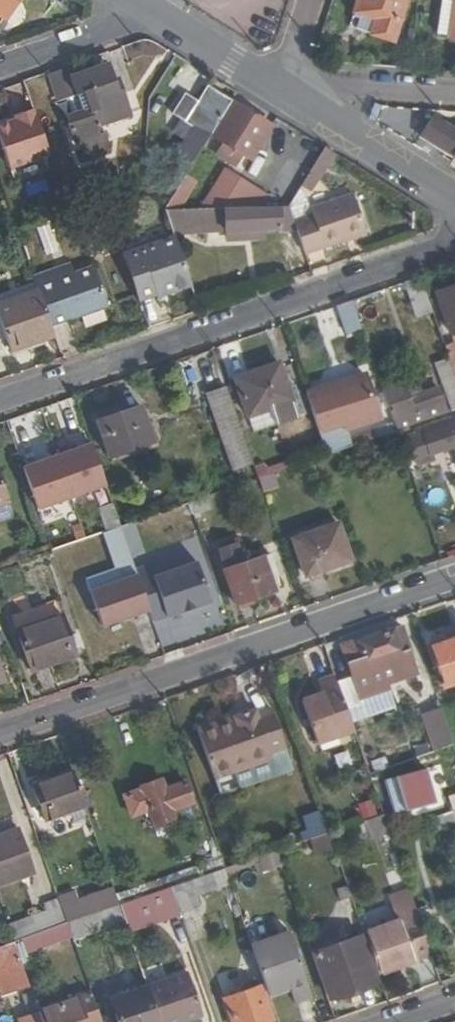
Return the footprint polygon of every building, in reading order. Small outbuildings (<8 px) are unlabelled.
[(6,17),(17,0),(0,0),(0,13),(6,17)] [(353,9),(358,11),(377,17),(372,33),(391,39),(403,0),(355,0),(353,9)] [(440,1),(435,35),(448,36),(453,2),(440,1)] [(358,11),(353,27),(372,33),(377,17),(358,11)] [(49,70),(58,98),(70,94),(84,89),(89,104),(75,109),(70,110),(67,120),(72,134),(80,139),(83,147),(88,154),(108,147),(108,136),(103,119),(128,110),(116,75),(112,76),(106,60),(70,73),(67,64),(49,70)] [(173,110),(211,133),(232,98),(209,83),(196,103),(183,95),(173,110)] [(70,94),(75,109),(89,104),(84,89),(70,94)] [(235,101),(215,134),(251,156),(271,125),(235,101)] [(10,172),(50,160),(34,108),(0,119),(0,140),(10,172)] [(454,157),(454,132),(431,117),(420,135),(454,157)] [(325,145),(309,171),(319,177),(335,151),(325,145)] [(225,168),(201,206),(258,205),(266,193),(225,168)] [(309,171),(302,183),(312,189),(319,177),(309,171)] [(186,172),(165,207),(180,207),(197,180),(186,172)] [(288,206),(292,219),(310,212),(308,207),(301,185),(289,205),(288,206)] [(310,212),(292,219),(296,230),(303,252),(364,230),(351,193),(308,207),(310,212)] [(164,207),(171,227),(223,225),(224,231),(296,230),(292,219),(288,206),(287,205),(258,205),(201,206),(180,207),(165,207),(164,207)] [(174,236),(123,253),(139,299),(156,293),(157,296),(191,284),(174,236)] [(55,268),(58,278),(75,272),(72,263),(55,268)] [(42,281),(62,320),(107,304),(94,266),(75,272),(58,278),(55,268),(37,274),(39,278),(42,281)] [(405,279),(416,311),(431,306),(420,274),(405,279)] [(451,333),(454,331),(454,287),(437,294),(451,333)] [(38,291),(0,304),(0,323),(10,352),(54,336),(38,291)] [(334,304),(345,331),(360,325),(351,298),(334,304)] [(445,393),(447,392),(452,409),(454,408),(454,375),(450,359),(435,364),(445,393)] [(233,378),(247,415),(269,407),(274,422),(305,412),(296,385),(287,388),(278,363),(233,378)] [(365,378),(307,398),(327,454),(347,447),(341,430),(381,416),(374,396),(372,397),(365,378)] [(253,463),(227,386),(208,392),(235,469),(253,463)] [(387,404),(396,429),(444,412),(435,388),(387,404)] [(111,415),(128,448),(150,441),(138,406),(111,415)] [(109,458),(129,451),(112,418),(97,423),(109,458)] [(414,456),(418,455),(430,451),(454,442),(454,424),(425,434),(423,429),(408,435),(414,456)] [(385,433),(389,446),(400,442),(396,429),(385,433)] [(79,450),(37,464),(49,499),(91,485),(79,450)] [(418,455),(420,463),(433,459),(430,451),(418,455)] [(11,504),(0,473),(0,508),(11,504)] [(148,487),(160,511),(163,510),(154,485),(148,487)] [(107,533),(120,529),(106,489),(93,494),(107,533)] [(188,501),(191,509),(201,505),(198,498),(188,501)] [(0,508),(0,523),(15,517),(11,504),(0,508)] [(293,538),(305,574),(350,559),(337,523),(293,538)] [(128,552),(120,529),(107,533),(116,557),(128,552)] [(224,569),(237,603),(276,591),(264,556),(243,562),(237,544),(220,549),(227,568),(224,569)] [(190,569),(199,587),(204,585),(198,566),(190,569)] [(150,567),(135,572),(137,577),(149,612),(153,624),(207,606),(188,567),(154,579),(150,567)] [(102,628),(149,612),(137,577),(90,594),(102,628)] [(74,659),(62,620),(22,634),(34,673),(74,659)] [(399,628),(355,644),(361,660),(346,665),(351,679),(336,685),(337,688),(345,712),(362,706),(360,701),(389,691),(386,686),(416,675),(408,652),(399,628)] [(442,687),(454,683),(454,637),(428,646),(442,687)] [(355,644),(340,648),(346,665),(361,660),(355,644)] [(301,701),(315,744),(352,731),(345,712),(337,688),(336,685),(333,677),(318,683),(321,693),(301,701)] [(423,717),(435,752),(453,746),(441,711),(423,717)] [(283,756),(263,716),(253,719),(252,715),(197,733),(212,777),(230,770),(231,776),(268,763),(273,778),(288,772),(283,756)] [(230,770),(212,777),(219,796),(273,778),(268,763),(231,776),(230,770)] [(366,774),(380,814),(387,833),(397,829),(377,771),(366,774)] [(396,780),(405,808),(433,799),(426,781),(425,781),(422,772),(396,780)] [(84,807),(73,775),(32,789),(43,821),(84,807)] [(142,790),(125,796),(131,816),(148,810),(155,828),(174,822),(171,811),(191,804),(183,783),(163,790),(160,781),(141,788),(142,790)] [(454,818),(453,812),(429,820),(431,826),(454,818)] [(33,873),(18,831),(0,837),(0,884),(33,873)] [(332,851),(322,836),(306,842),(311,858),(332,851)] [(275,852),(256,859),(261,875),(281,868),(275,852)] [(216,894),(209,875),(169,889),(179,917),(199,910),(196,901),(216,894)] [(179,917),(169,889),(118,907),(125,926),(128,934),(179,917)] [(60,909),(57,902),(42,907),(44,915),(8,927),(14,945),(40,935),(65,925),(65,923),(60,909)] [(60,909),(65,923),(100,911),(97,902),(71,911),(69,905),(60,909)] [(65,925),(72,944),(125,926),(118,907),(65,925)] [(386,928),(409,962),(430,955),(416,916),(384,927),(385,929),(386,928)] [(385,929),(364,936),(379,980),(413,968),(409,962),(386,928),(385,929)] [(14,945),(19,959),(46,950),(40,935),(14,945)] [(286,936),(251,948),(268,999),(289,992),(294,1008),(309,1003),(286,936)] [(358,939),(312,956),(328,1002),(374,986),(358,939)] [(2,997),(29,988),(19,959),(14,945),(0,949),(0,992),(2,997)] [(200,1021),(185,974),(146,988),(147,989),(158,1021),(199,1021),(200,1021)] [(231,1021),(272,1021),(260,988),(224,1001),(231,1021)] [(147,989),(109,1002),(116,1021),(158,1021),(147,989)] [(99,1021),(98,1020),(89,995),(76,999),(84,1021),(97,1021),(99,1021)] [(76,999),(76,998),(52,1006),(53,1009),(38,1014),(41,1021),(84,1021),(76,999)]
